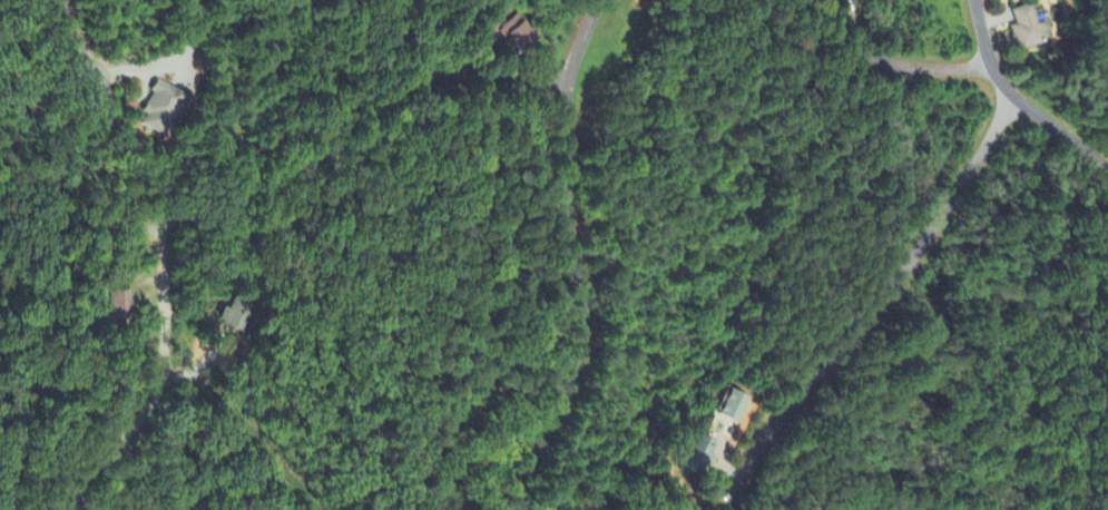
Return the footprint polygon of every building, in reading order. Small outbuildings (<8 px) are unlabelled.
[(1037,25),(1032,5),(1012,10),(1016,26),(1011,27),(1017,51),(1050,42),(1045,22),(1037,25)] [(537,37),(506,8),(488,28),(512,50),(513,49),(519,56),(537,37)] [(139,126),(161,139),(181,107),(178,105),(183,97),(156,81),(149,93),(152,95),(140,114),(145,117),(139,126)] [(107,321),(131,322),(132,294),(108,293),(107,321)] [(232,298),(228,309),(225,308),(219,323),(242,333),(252,307),(232,298)] [(750,399),(730,390),(719,416),(739,425),(750,399)] [(711,455),(710,454),(715,443),(699,435),(681,468),(699,477),(711,455)]
